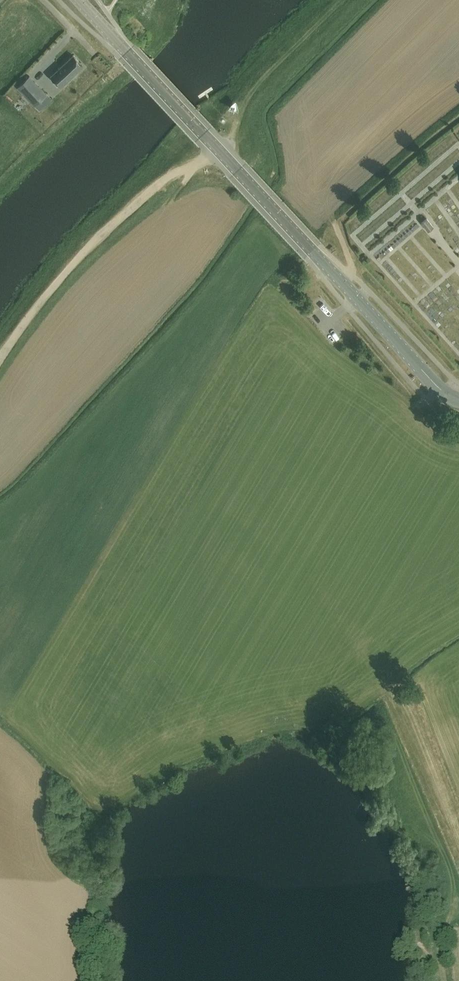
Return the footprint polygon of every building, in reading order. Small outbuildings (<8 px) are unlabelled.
[(61,86),(71,77),(72,78),(78,72),(77,71),(83,65),(72,54),(51,76),(61,86)] [(46,94),(29,76),(18,87),(35,105),(46,94)] [(426,218),(421,222),(428,230),(433,226),(426,218)]
